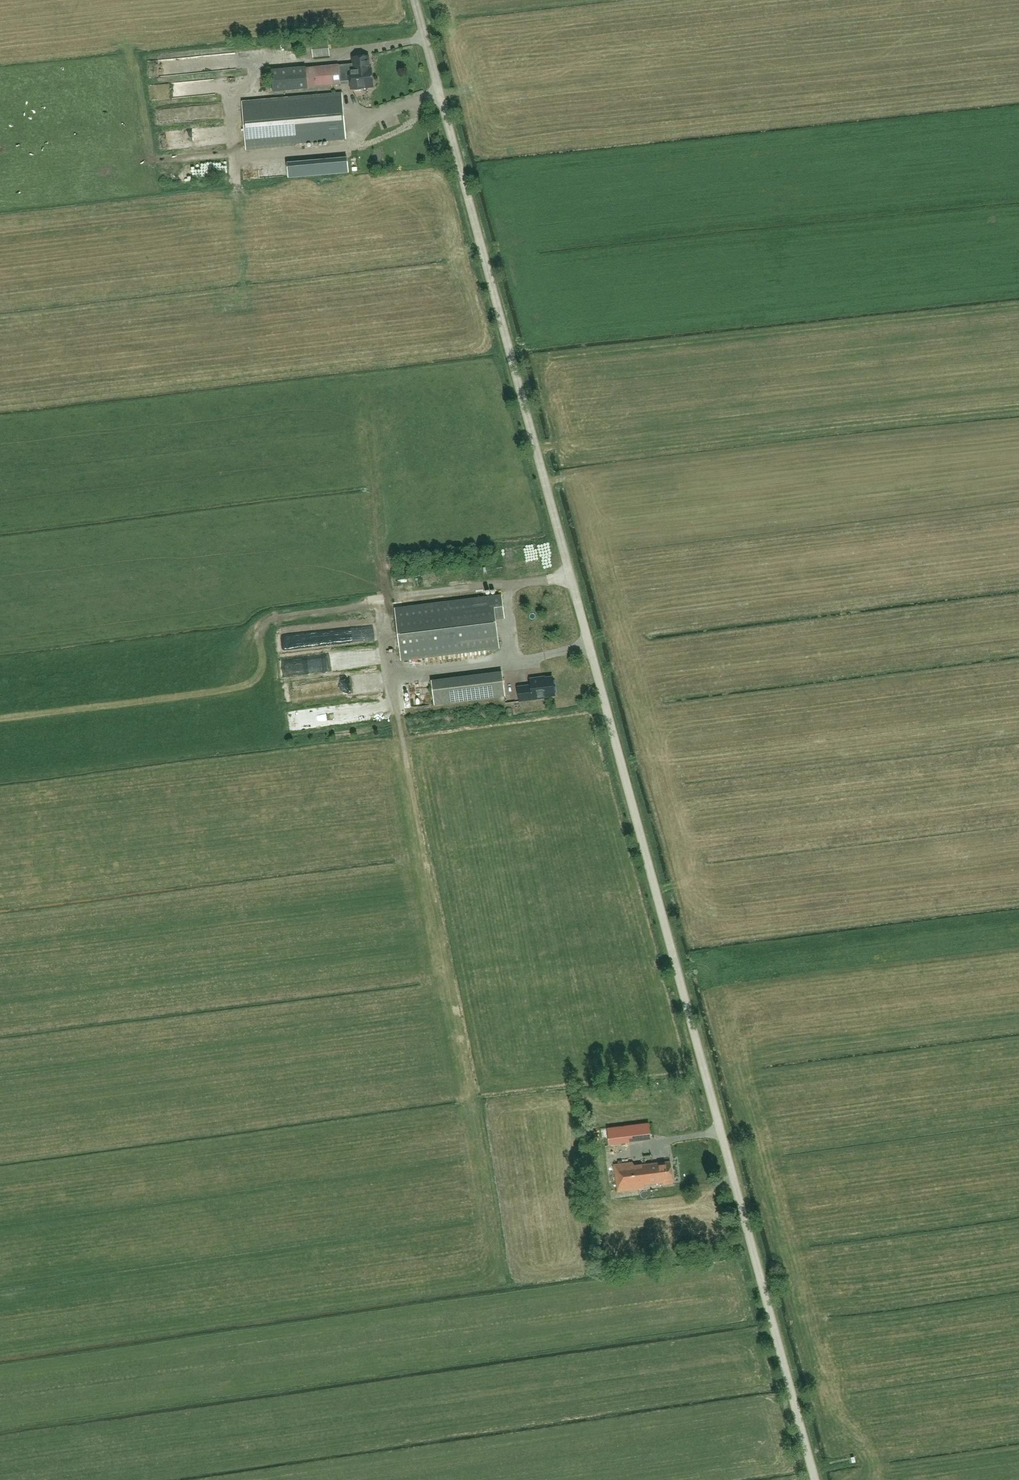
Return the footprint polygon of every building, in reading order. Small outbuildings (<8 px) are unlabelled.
[(312,39),(300,40),(301,46),(301,52),(312,51),(314,57),(330,56),(328,41),(312,42),(312,39)] [(370,69),(369,56),(353,57),(353,64),(306,68),(306,67),(272,70),(274,92),(308,89),(308,88),(341,85),(340,82),(350,81),(351,89),(354,89),(354,91),(361,90),(361,88),(373,87),(372,69),(370,69)] [(155,87),(155,99),(200,99),(200,87),(155,87)] [(342,93),(242,102),(246,150),(293,146),(293,143),(346,139),(342,93)] [(349,172),(348,158),(287,164),(289,178),(349,172)] [(251,178),(252,170),(242,170),(242,178),(251,178)] [(402,661),(499,648),(495,619),(504,618),(501,595),(396,608),(402,661)] [(434,708),(505,702),(503,675),(432,681),(434,708)] [(555,695),(553,677),(540,679),(540,678),(530,679),(531,685),(518,687),(520,701),(545,698),(544,697),(555,695)] [(286,692),(286,702),(318,702),(318,692),(286,692)] [(640,1124),(607,1128),(609,1145),(643,1141),(640,1124)] [(674,1184),(671,1161),(635,1165),(633,1162),(614,1164),(618,1192),(645,1188),(645,1185),(664,1182),(664,1185),(674,1184)]
